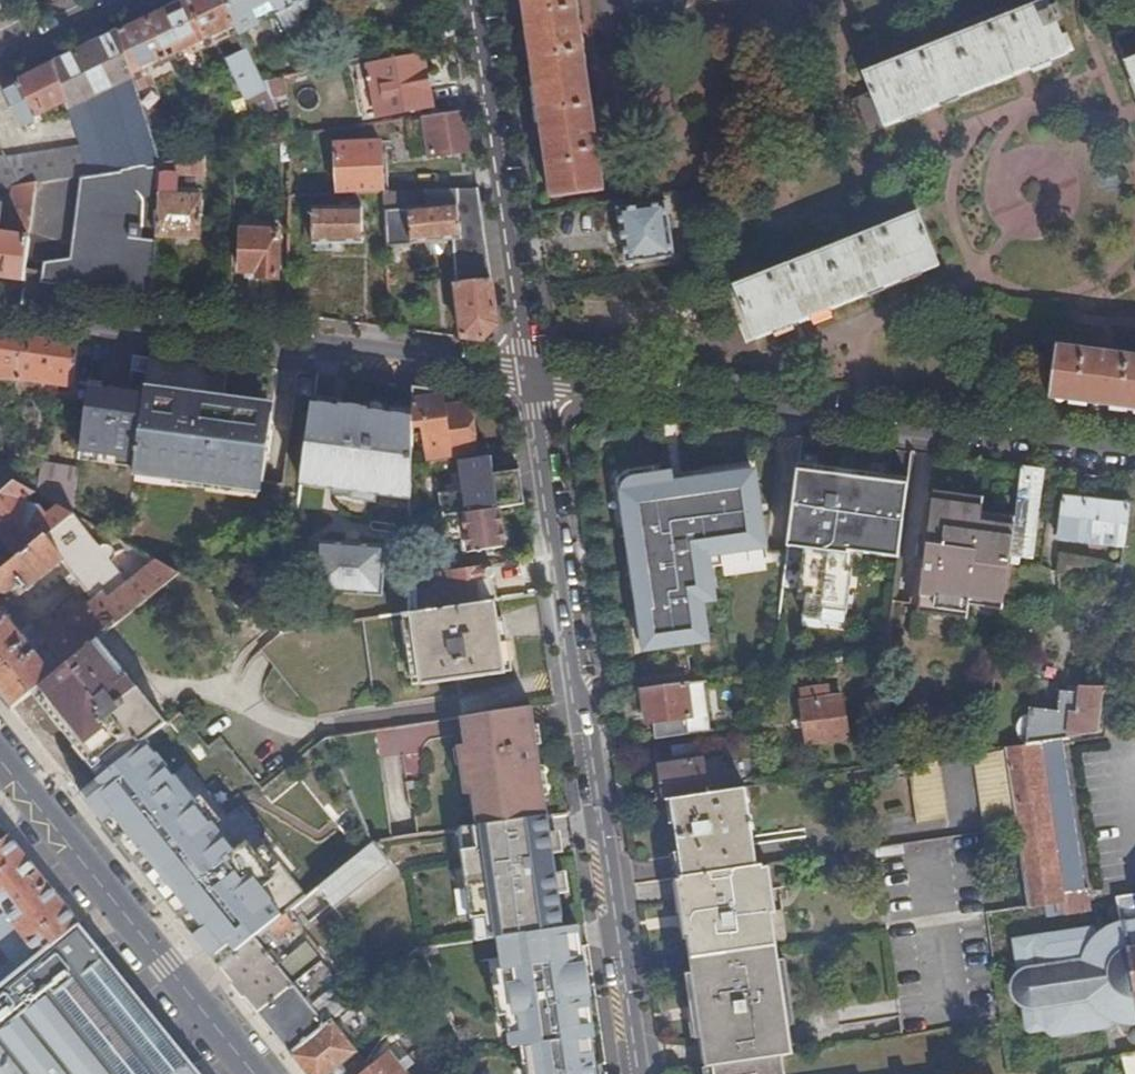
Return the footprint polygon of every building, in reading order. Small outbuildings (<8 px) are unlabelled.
[(121,30),(134,76),(149,127),(162,123),(156,100),(146,68),(152,66),(175,54),(226,29),(229,37),(237,53),(227,58),(256,117),(276,108),(263,82),(257,69),(238,31),(224,0),(183,0),(121,30)] [(238,31),(259,22),(253,9),(249,0),(224,0),(238,31)] [(253,9),(271,0),(249,0),(253,9)] [(271,0),(285,30),(297,25),(300,16),(298,10),(308,5),(309,0),(271,0)] [(576,0),(522,0),(551,198),(604,190),(576,0)] [(624,11),(701,0),(622,0),(624,11)] [(862,74),(871,95),(854,103),(868,134),(884,128),(885,130),(887,129),(887,127),(1067,55),(1067,57),(1069,56),(1047,0),(1045,1),(1046,2),(865,75),(865,73),(862,74)] [(226,29),(175,54),(178,62),(229,37),(226,29)] [(55,63),(67,102),(68,104),(94,95),(134,76),(121,30),(55,63)] [(300,59),(305,71),(322,67),(318,54),(300,59)] [(376,117),(432,106),(423,55),(367,66),(376,117)] [(1122,63),(1122,65),(1125,64),(1134,89),(1134,58),(1122,63)] [(275,62),(257,69),(263,82),(281,77),(275,62)] [(55,63),(1,89),(19,129),(35,122),(35,123),(40,121),(39,116),(67,102),(55,63)] [(146,68),(156,100),(161,98),(152,66),(146,68)] [(80,146),(90,175),(160,163),(149,127),(134,76),(94,95),(68,104),(80,146)] [(417,158),(473,151),(467,112),(425,117),(428,135),(414,138),(417,158)] [(337,144),(338,193),(345,193),(383,192),(381,142),(337,144)] [(35,184),(82,176),(90,175),(80,146),(10,157),(6,157),(19,186),(35,184)] [(161,163),(157,237),(199,239),(202,196),(180,195),(181,176),(205,176),(206,155),(161,163)] [(13,187),(19,186),(6,157),(0,159),(0,189),(13,187)] [(41,273),(155,288),(157,237),(161,163),(160,163),(90,175),(82,176),(71,255),(43,260),(41,273)] [(8,229),(28,232),(35,184),(19,186),(13,187),(8,229)] [(456,282),(462,338),(483,340),(498,324),(478,189),(425,190),(426,200),(455,197),(456,203),(427,206),(384,210),(386,242),(387,247),(454,239),(456,282)] [(425,190),(383,192),(384,210),(427,206),(426,200),(425,190)] [(364,243),(386,242),(384,210),(383,192),(345,193),(345,206),(363,206),(364,243)] [(455,197),(426,200),(427,206),(456,203),(455,197)] [(666,200),(618,208),(625,264),(674,257),(666,200)] [(333,244),(364,243),(363,206),(345,206),(312,207),(313,244),(315,244),(316,251),(334,251),(333,244)] [(737,285),(735,287),(758,341),(761,340),(760,339),(939,265),(940,267),(942,266),(918,210),(916,211),(917,213),(737,287),(737,285)] [(279,278),(280,231),(243,231),(241,273),(257,273),(257,278),(279,278)] [(22,281),(28,238),(0,235),(0,278),(22,281)] [(0,331),(0,365),(11,367),(11,372),(17,373),(17,378),(74,385),(80,342),(0,331)] [(1056,344),(1049,396),(1068,399),(1134,408),(1134,355),(1056,344)] [(117,388),(91,385),(83,447),(137,454),(149,356),(132,354),(127,390),(126,396),(116,394),(117,388)] [(209,364),(149,356),(137,454),(136,458),(135,463),(138,463),(260,479),(263,479),(272,411),(269,410),(221,405),(219,418),(201,415),(203,402),(205,394),(209,364)] [(313,396),(315,379),(304,377),(302,394),(313,396)] [(413,385),(406,384),(405,432),(412,432),(413,385)] [(269,402),(205,394),(203,402),(221,405),(269,410),(269,402)] [(221,405),(203,402),(201,415),(219,418),(221,405)] [(444,414),(423,418),(429,458),(475,451),(467,404),(443,407),(444,414)] [(412,432),(405,432),(390,432),(390,470),(411,470),(412,465),(412,432)] [(801,452),(804,436),(778,433),(776,449),(801,452)] [(137,454),(83,447),(83,451),(136,458),(137,454)] [(799,468),(800,463),(801,452),(776,449),(775,465),(799,468)] [(411,499),(410,520),(464,512),(468,511),(467,509),(499,505),(492,457),(460,462),(465,491),(411,499)] [(74,512),(80,467),(44,462),(40,492),(59,504),(74,512)] [(258,494),(260,479),(138,463),(136,477),(258,494)] [(827,491),(829,479),(815,477),(817,466),(800,463),(799,468),(793,511),(791,531),(798,533),(796,547),(819,550),(822,525),(827,491)] [(793,511),(799,468),(775,465),(773,479),(778,508),(793,511)] [(1034,558),(1045,468),(1024,465),(1016,525),(1011,562),(1020,563),(1021,556),(1034,558)] [(708,504),(672,468),(631,510),(667,546),(708,504)] [(411,470),(390,470),(389,498),(411,498),(411,470)] [(16,479),(0,492),(0,534),(20,557),(75,513),(76,513),(74,512),(59,504),(48,513),(41,505),(32,503),(28,497),(37,490),(16,479)] [(141,491),(132,490),(129,515),(138,516),(141,491)] [(877,498),(827,491),(822,525),(819,550),(870,557),(877,498)] [(411,498),(389,498),(389,533),(410,533),(410,520),(411,499),(411,498)] [(1125,545),(1130,506),(1063,498),(1058,537),(1080,539),(1080,537),(1090,538),(1090,545),(1102,547),(1103,540),(1114,541),(1114,544),(1125,545)] [(1006,599),(1011,562),(1016,525),(983,521),(984,505),(935,499),(921,602),(972,608),(973,595),(1006,599)] [(504,545),(499,507),(468,511),(464,512),(466,532),(462,533),(465,551),(504,545)] [(2,570),(0,572),(0,592),(4,592),(6,592),(15,586),(20,593),(63,560),(94,599),(65,623),(69,628),(56,638),(54,648),(55,650),(44,658),(36,649),(47,641),(46,639),(33,623),(30,625),(22,631),(0,604),(0,693),(12,707),(97,637),(179,571),(158,559),(130,582),(112,561),(115,558),(116,554),(115,548),(112,545),(109,544),(105,543),(100,546),(75,513),(20,557),(2,570)] [(118,531),(117,536),(126,541),(127,533),(118,531)] [(381,594),(380,615),(389,614),(390,592),(383,592),(386,545),(319,541),(315,590),(381,594)] [(497,598),(492,564),(443,572),(444,586),(425,589),(426,600),(446,597),(448,605),(494,599),(497,598)] [(398,577),(397,613),(409,611),(409,577),(398,577)] [(30,625),(4,592),(0,592),(0,604),(22,631),(30,625)] [(692,596),(632,605),(635,626),(632,627),(635,650),(638,650),(641,672),(702,664),(692,596)] [(494,599),(448,605),(411,611),(422,683),(504,671),(498,629),(488,630),(487,621),(497,620),(494,599)] [(498,629),(497,620),(487,621),(488,630),(498,629)] [(65,623),(46,639),(47,641),(36,649),(44,658),(55,650),(54,648),(56,638),(69,628),(65,623)] [(166,725),(97,637),(12,707),(41,743),(68,722),(73,728),(75,727),(83,736),(53,759),(81,793),(154,735),(166,725)] [(703,679),(642,688),(647,722),(652,722),(655,738),(710,730),(703,679)] [(830,684),(800,688),(806,741),(849,736),(846,718),(851,717),(851,712),(846,712),(843,695),(832,696),(830,684)] [(1101,733),(1107,688),(1082,687),(1081,692),(1062,691),(1060,710),(1031,708),(1030,712),(1026,712),(1021,716),(1019,720),(1018,726),(1017,731),(1019,736),(1023,739),(1028,743),(1028,745),(1063,740),(1101,733)] [(879,725),(882,702),(872,701),(869,724),(879,725)] [(536,734),(531,706),(455,718),(457,734),(509,727),(512,744),(519,744),(518,737),(536,734)] [(68,722),(41,743),(53,759),(83,736),(75,727),(73,728),(68,722)] [(547,815),(536,734),(518,737),(519,744),(512,744),(509,727),(457,734),(459,746),(452,747),(459,796),(466,795),(471,827),(475,826),(533,817),(547,815)] [(186,769),(154,735),(81,793),(109,827),(186,769)] [(700,748),(699,740),(672,744),(674,753),(700,748)] [(1091,908),(1089,899),(1088,887),(1085,887),(1063,740),(1028,745),(1006,748),(1017,826),(1029,907),(1057,902),(1063,902),(1064,913),(1091,908)] [(1006,748),(986,750),(977,752),(988,831),(1017,826),(1006,748)] [(665,799),(673,798),(727,790),(722,755),(659,764),(664,797),(665,799)] [(948,817),(940,758),(910,762),(920,821),(948,817)] [(223,820),(227,817),(186,769),(109,827),(151,880),(223,820)] [(684,873),(757,862),(747,787),(727,790),(673,798),(684,873)] [(573,836),(570,811),(547,815),(533,817),(536,836),(540,840),(573,836)] [(243,845),(223,820),(151,880),(186,923),(219,895),(206,876),(243,845)] [(9,835),(0,824),(0,842),(9,835)] [(475,826),(471,827),(458,829),(460,841),(476,838),(475,826)] [(79,922),(9,835),(0,842),(0,904),(12,918),(0,928),(0,943),(13,958),(0,969),(0,982),(2,984),(79,922)] [(376,841),(289,911),(297,919),(300,916),(315,904),(314,902),(326,903),(335,908),(392,863),(376,841)] [(583,909),(583,906),(580,902),(576,901),(576,895),(561,897),(559,895),(555,893),(552,893),(550,894),(547,896),(546,900),(524,903),(517,850),(475,856),(475,860),(467,855),(448,857),(441,864),(443,879),(452,885),(471,883),(477,876),(479,892),(473,892),(468,897),(469,905),(475,909),(500,905),(506,934),(580,922),(578,913),(580,912),(583,909)] [(772,944),(761,864),(757,865),(757,862),(684,873),(696,955),(772,944)] [(258,867),(219,895),(186,923),(220,965),(256,938),(269,927),(285,915),(289,911),(258,867)] [(1118,897),(1118,901),(1112,903),(1110,906),(1109,911),(1109,915),(1111,918),(1116,920),(1121,921),(1121,924),(1107,929),(1098,935),(1092,929),(1015,940),(1019,972),(1015,978),(1013,982),(1012,988),(1014,996),(1017,1001),(1024,1006),(1028,1029),(1031,1031),(1042,1030),(1045,1030),(1054,1035),(1077,1031),(1107,1027),(1112,1019),(1115,1020),(1122,1022),(1122,1029),(1128,1030),(1129,1038),(1131,1041),(1134,1043),(1134,894),(1118,897)] [(285,915),(269,927),(276,937),(293,924),(285,915)] [(79,922),(2,984),(0,985),(0,1073),(202,1073),(79,922)] [(269,927),(256,938),(268,953),(273,949),(276,937),(269,927)] [(256,938),(220,965),(291,1052),(356,999),(359,997),(327,956),(293,983),(289,978),(317,955),(306,942),(283,961),(273,949),(268,953),(256,938)] [(779,988),(772,944),(696,955),(699,972),(693,972),(702,1035),(708,1034),(712,1065),(781,1056),(789,1054),(779,988)] [(439,945),(420,948),(437,988),(450,986),(439,945)] [(514,987),(522,1044),(601,1032),(598,1013),(562,1019),(560,1007),(561,1006),(554,957),(497,966),(501,989),(514,987)] [(291,1052),(308,1073),(329,1073),(358,1051),(336,1025),(340,1022),(341,1023),(351,1015),(354,1018),(364,1010),(356,999),(291,1052)] [(601,1032),(522,1044),(524,1062),(555,1058),(557,1072),(575,1069),(588,1067),(605,1065),(601,1032)] [(362,1073),(426,1073),(429,1072),(411,1050),(396,1062),(388,1052),(362,1073)] [(1122,1056),(1127,1073),(1134,1073),(1134,1054),(1122,1056)] [(712,1065),(705,1066),(706,1073),(784,1073),(781,1056),(712,1065)]
